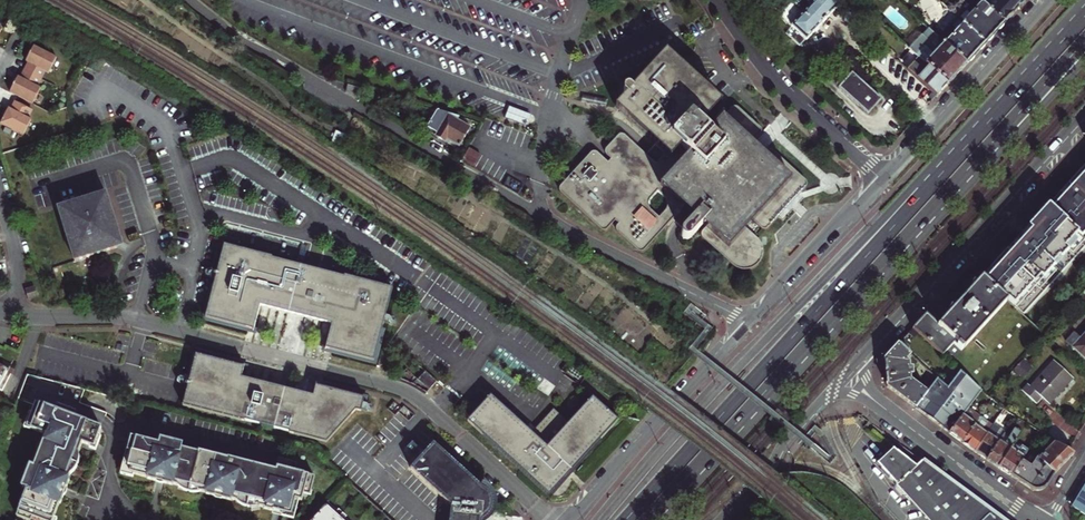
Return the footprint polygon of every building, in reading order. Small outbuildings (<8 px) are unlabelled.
[(841,0),(795,0),(780,16),(790,26),(785,32),(798,45),(804,39),(805,40),(841,0)] [(954,16),(984,43),(993,33),(1003,22),(980,1),(979,0),(968,0),(954,16)] [(1022,1),(1021,0),(980,0),(980,1),(1003,22),(1013,12),(1022,1)] [(954,16),(948,10),(934,25),(940,30),(935,36),(965,64),(974,55),(984,43),(954,16)] [(917,55),(947,83),(953,78),(965,64),(935,36),(930,32),(925,38),(929,42),(917,55)] [(929,42),(925,38),(913,52),(917,55),(929,42)] [(56,59),(34,47),(32,51),(54,63),(56,59)] [(898,62),(936,96),(943,89),(947,83),(917,55),(913,52),(910,49),(898,62)] [(26,62),(28,63),(24,71),(40,80),(44,72),(49,74),(54,63),(32,51),(30,55),(26,62)] [(718,108),(661,57),(627,94),(624,91),(621,91),(619,93),(618,95),(617,98),(621,101),(611,113),(652,150),(645,157),(624,136),(619,136),(605,151),(605,155),(608,159),(605,163),(596,154),(591,153),(559,188),(559,194),(601,231),(604,231),(614,221),(618,224),(616,229),(617,233),(637,252),(643,252),(647,249),(677,214),(689,224),(682,231),(680,235),(681,239),(684,241),(688,239),(691,238),(705,222),(708,225),(706,227),(701,233),(700,237),(701,241),(732,268),(737,271),(742,272),(745,272),(749,270),(752,268),(755,266),(758,262),(760,259),(761,255),(760,251),(759,247),(757,243),(742,229),(755,213),(768,226),(770,227),(772,227),(774,227),(776,225),(795,205),(808,191),(809,189),(809,187),(809,184),(808,182),(775,152),(773,152),(772,152),(770,152),(769,153),(761,161),(759,159),(763,156),(756,149),(753,153),(750,151),(762,138),(764,136),(764,134),(764,131),(763,129),(743,110),(741,109),(738,108),(736,109),(734,110),(707,139),(699,132),(718,108)] [(32,105),(41,89),(36,87),(40,80),(24,71),(20,79),(18,77),(15,85),(10,93),(32,105)] [(852,72),(837,88),(866,115),(881,98),(852,72)] [(344,92),(357,99),(361,89),(347,85),(344,92)] [(31,111),(15,103),(11,110),(9,109),(5,116),(1,125),(23,137),(32,121),(27,119),(31,111)] [(436,133),(434,136),(447,143),(448,141),(458,146),(469,129),(456,121),(458,118),(435,111),(426,127),(436,133)] [(436,133),(426,127),(424,130),(434,136),(436,133)] [(468,148),(462,159),(473,166),(480,155),(468,148)] [(1037,219),(983,279),(1024,316),(1084,249),(1084,240),(1081,237),(1084,233),(1084,167),(1037,219)] [(106,193),(58,208),(74,261),(92,256),(122,247),(121,242),(106,193)] [(272,259),(225,247),(214,286),(206,319),(254,331),(255,329),(261,307),(295,316),(332,326),(326,348),(326,350),(374,362),(382,330),(393,290),(345,278),(345,279),(272,260),(272,259)] [(940,326),(927,314),(913,329),(961,372),(981,391),(988,397),(1045,335),(1024,316),(983,279),(940,326)] [(255,329),(254,331),(206,319),(214,286),(211,285),(202,321),(257,336),(258,330),(255,329)] [(35,288),(26,290),(29,299),(38,297),(36,288),(35,288)] [(382,330),(374,362),(326,350),(326,348),(323,347),(321,352),(376,366),(386,331),(382,330)] [(1084,359),(1084,334),(1080,339),(1074,333),(1066,342),(1084,359)] [(917,407),(927,393),(911,379),(910,375),(913,373),(913,366),(911,366),(910,361),(909,360),(912,356),(900,344),(892,352),(885,359),(886,385),(900,394),(917,407)] [(188,377),(191,378),(196,356),(244,369),(244,371),(247,372),(248,366),(194,352),(188,377)] [(191,378),(183,407),(244,423),(244,422),(290,434),(327,444),(356,412),(361,413),(363,405),(364,400),(316,387),(315,390),(313,398),(276,388),(242,379),(244,371),(244,369),(196,356),(191,378)] [(1073,378),(1053,360),(1030,386),(1028,384),(1022,390),(1037,403),(1042,397),(1049,404),(1073,378)] [(9,372),(0,368),(0,389),(9,372)] [(426,372),(418,380),(429,390),(437,381),(426,372)] [(927,393),(917,407),(949,432),(968,408),(981,391),(961,372),(947,388),(938,379),(927,393)] [(312,389),(315,390),(316,387),(364,400),(363,405),(366,406),(368,397),(314,383),(312,389)] [(553,409),(547,415),(531,434),(490,396),(467,422),(528,477),(530,474),(533,477),(531,480),(535,484),(538,486),(541,488),(545,489),(547,490),(549,490),(552,489),(554,488),(558,486),(561,483),(563,479),(565,476),(566,474),(566,473),(564,471),(567,468),(571,472),(585,456),(589,452),(617,420),(592,397),(568,423),(553,409)] [(75,420),(76,416),(59,410),(58,414),(37,406),(34,416),(28,430),(32,432),(47,437),(35,469),(31,468),(23,490),(28,492),(18,519),(21,519),(55,519),(56,519),(60,507),(62,507),(69,489),(71,483),(69,482),(71,477),(72,476),(68,475),(72,466),(76,455),(79,457),(79,455),(81,451),(83,446),(90,449),(91,449),(93,446),(95,447),(99,438),(102,430),(75,420)] [(408,421),(413,415),(403,407),(398,412),(408,421)] [(949,432),(964,443),(982,415),(978,413),(977,415),(968,408),(949,432)] [(964,443),(975,452),(989,431),(984,428),(988,422),(984,419),(985,417),(982,415),(964,443)] [(989,431),(975,452),(987,460),(1001,439),(996,435),(1003,424),(997,419),(989,431)] [(1020,420),(1013,430),(1020,434),(1026,424),(1020,420)] [(1001,439),(987,460),(999,468),(1013,446),(1020,434),(1013,430),(1008,438),(1003,435),(1001,439)] [(102,439),(99,438),(95,447),(93,446),(91,449),(90,449),(90,451),(96,453),(102,439)] [(193,487),(203,490),(202,493),(208,494),(208,496),(233,503),(233,501),(237,501),(241,502),(241,500),(251,502),(261,505),(260,507),(267,509),(266,511),(271,512),(275,513),(276,511),(293,516),(297,500),(301,501),(304,502),(306,494),(307,490),(313,492),(317,478),(297,473),(292,472),(294,464),(282,461),(279,471),(231,459),(224,460),(225,459),(201,453),(201,454),(184,450),(184,446),(162,441),(161,446),(133,439),(130,454),(134,455),(130,469),(133,470),(131,475),(136,476),(142,477),(149,479),(149,481),(174,488),(174,486),(177,486),(181,487),(182,484),(193,487)] [(1056,442),(1040,460),(1055,474),(1075,454),(1069,450),(1056,442)] [(434,444),(411,469),(451,506),(450,519),(485,519),(487,518),(489,516),(490,514),(491,512),(492,509),(493,506),(493,503),(492,501),(491,498),(490,495),(489,493),(485,490),(480,487),(481,486),(434,444)] [(1012,476),(1028,451),(1021,446),(1019,449),(1013,446),(999,468),(1012,476)] [(877,463),(897,485),(917,466),(894,448),(877,463)] [(1029,449),(1028,451),(1012,476),(1029,487),(1031,489),(1033,489),(1035,490),(1037,490),(1040,490),(1042,490),(1044,489),(1046,488),(1055,474),(1040,460),(1029,449)] [(134,455),(130,454),(128,454),(123,476),(135,479),(136,476),(131,475),(133,470),(130,469),(134,455)] [(72,466),(79,468),(80,465),(80,462),(80,459),(79,455),(79,457),(76,455),(72,466)] [(922,460),(917,466),(897,485),(928,519),(1004,519),(922,460)] [(79,468),(72,466),(68,475),(72,476),(71,477),(74,475),(76,473),(78,471),(79,468)] [(188,493),(191,494),(193,487),(182,484),(181,487),(183,490),(185,491),(188,493)] [(1073,507),(1084,514),(1084,487),(1073,507)] [(249,509),(251,502),(241,500),(241,502),(240,503),(244,506),(249,509)] [(275,515),(295,519),(296,519),(301,501),(297,500),(293,516),(276,511),(275,513),(275,515)] [(338,518),(325,507),(313,519),(336,519),(338,518)]
